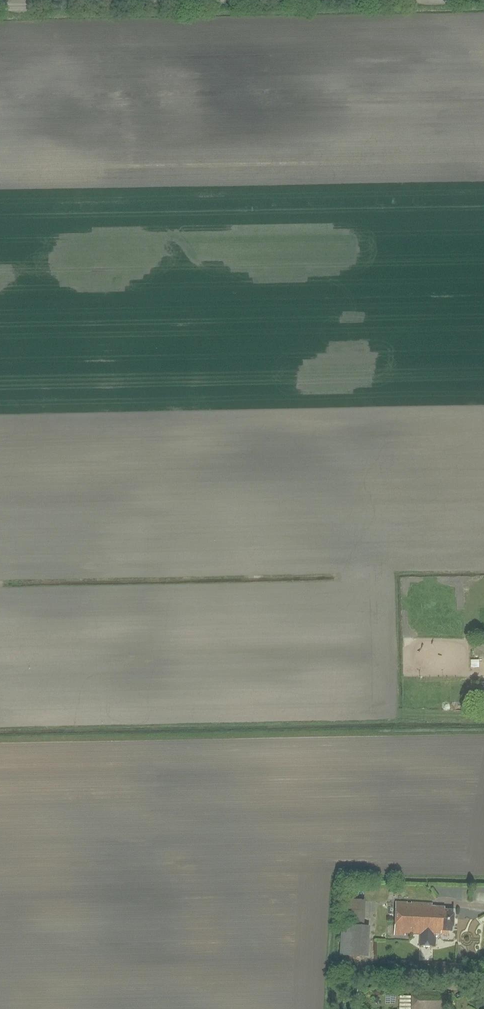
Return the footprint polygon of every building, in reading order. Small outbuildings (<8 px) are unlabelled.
[(342,923),(341,955),(372,955),(372,919),(375,919),(375,899),(350,898),(350,919),(356,919),(356,924),(342,923)] [(395,935),(420,936),(420,946),(435,947),(436,934),(441,934),(441,931),(453,932),(454,911),(445,911),(445,907),(439,907),(433,905),(433,904),(396,902),(395,935)] [(451,995),(438,994),(438,992),(411,991),(411,1008),(451,1008),(451,995)]
